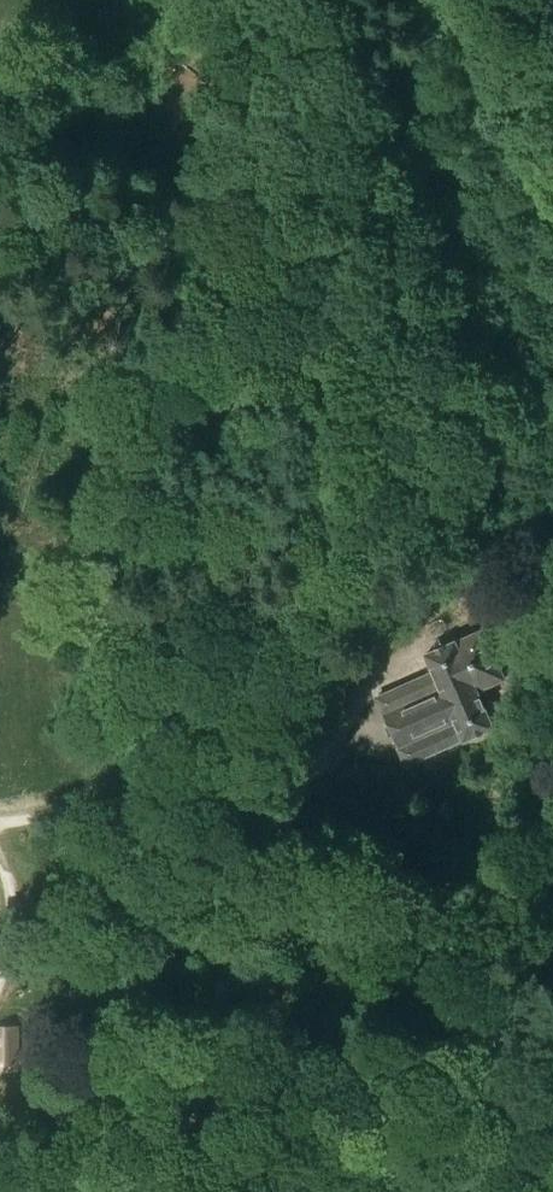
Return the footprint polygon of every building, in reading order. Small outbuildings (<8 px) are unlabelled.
[(505,678),(491,647),(483,630),(455,642),(455,641),(425,654),(433,671),(376,697),(383,714),(384,713),(400,748),(399,749),(405,764),(462,738),(463,740),(493,727),(477,691),(505,678)] [(18,1053),(18,1024),(0,1024),(0,1053),(18,1053)]
